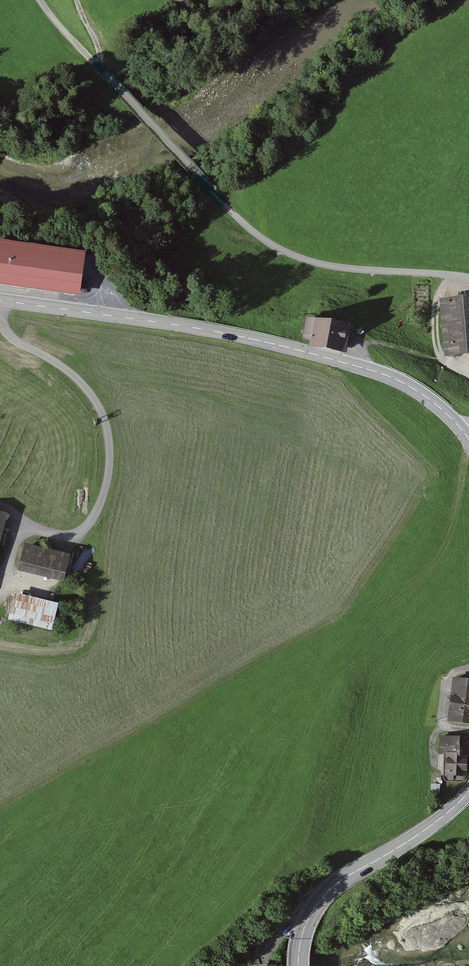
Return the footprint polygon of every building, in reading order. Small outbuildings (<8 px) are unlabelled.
[(0,246),(0,290),(80,300),(86,257),(0,246)] [(439,300),(443,353),(468,351),(468,298),(439,300)] [(351,324),(306,316),(302,339),(310,340),(309,346),(346,352),(351,324)] [(68,555),(23,544),(16,571),(62,582),(68,555)] [(56,605),(13,593),(6,619),(49,630),(56,605)] [(453,678),(447,722),(468,724),(468,680),(453,678)] [(439,734),(438,751),(446,752),(445,774),(467,775),(468,755),(468,736),(439,734)]
